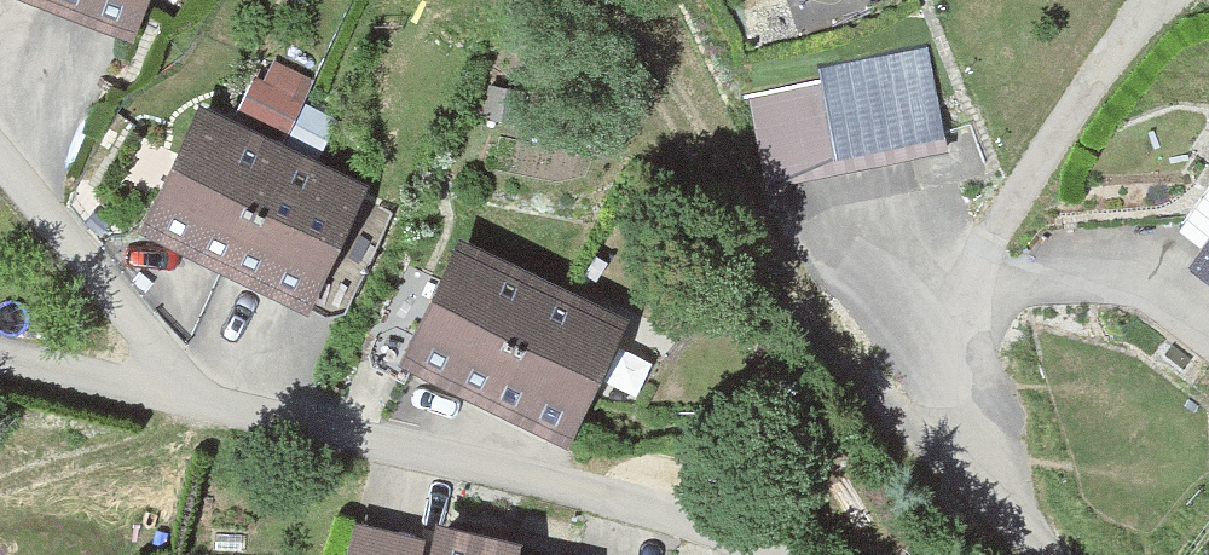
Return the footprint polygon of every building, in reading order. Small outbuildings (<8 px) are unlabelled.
[(151,34),(164,0),(54,0),(151,34)] [(810,27),(882,0),(800,0),(810,27)] [(278,59),(259,109),(297,124),(316,74),(278,59)] [(392,192),(217,114),(164,234),(339,312),(392,192)] [(1199,260),(1208,267),(1208,245),(1199,260)] [(644,329),(472,250),(419,363),(592,442),(644,329)] [(372,531),(367,554),(448,554),(450,546),(372,531)] [(450,546),(448,554),(536,554),(454,532),(450,546)]
